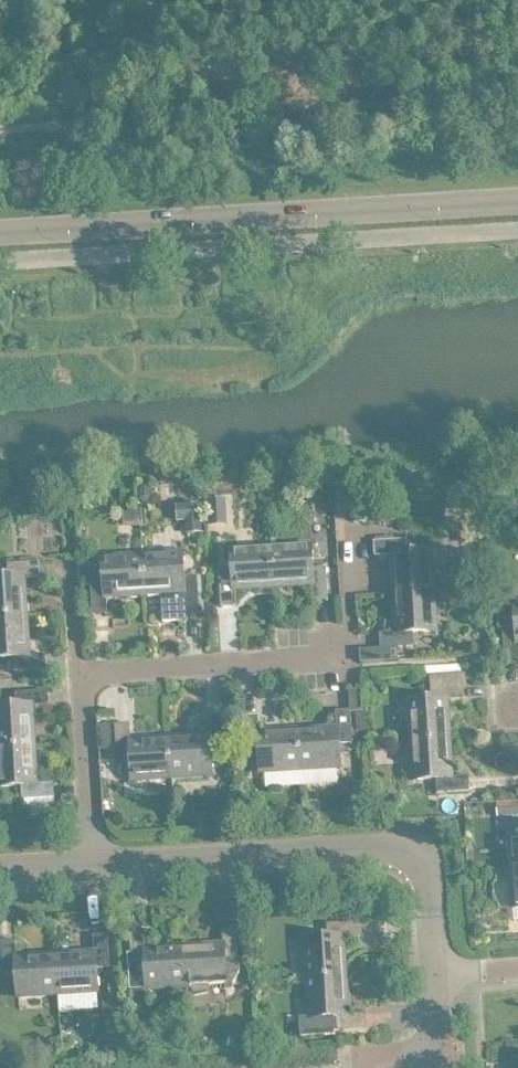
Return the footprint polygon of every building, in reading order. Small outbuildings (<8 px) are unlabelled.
[(140,490),(140,498),(145,502),(150,502),(153,498),(153,490),(149,485),(144,485),(140,490)] [(228,497),(210,498),(210,523),(228,523),(228,497)] [(186,505),(178,505),(179,520),(187,520),(188,532),(203,532),(202,503),(186,503),(186,505)] [(141,511),(126,511),(126,522),(141,522),(141,511)] [(394,590),(394,592),(435,590),(432,551),(408,552),(407,538),(396,539),(377,540),(375,540),(376,554),(392,553),(394,578),(392,578),(393,590),(394,590)] [(312,543),(272,546),(274,586),(277,586),(277,587),(288,586),(288,585),(313,583),(314,600),(329,599),(327,567),(313,568),(312,543)] [(274,586),(272,546),(233,548),(234,572),(220,573),(222,606),(236,605),(235,588),(260,587),(260,588),(272,587),(272,586),(274,586)] [(143,554),(146,594),(149,594),(149,595),(160,594),(160,593),(164,593),(164,600),(162,601),(163,620),(187,619),(187,618),(186,618),(186,608),(200,607),(198,575),(185,575),(183,551),(143,554)] [(143,594),(146,594),(143,554),(104,556),(105,580),(92,581),(94,614),(108,613),(107,596),(132,595),(132,596),(143,595),(143,594)] [(27,615),(27,612),(29,612),(28,601),(27,601),(25,576),(42,575),(41,561),(8,563),(9,576),(0,577),(0,617),(27,615)] [(435,590),(394,592),(395,595),(393,595),(394,606),(395,606),(397,631),(380,632),(382,660),(399,659),(399,646),(414,645),(413,631),(437,629),(435,590)] [(517,602),(517,597),(512,593),(501,594),(497,598),(499,627),(503,627),(505,659),(517,658),(517,602)] [(0,617),(0,656),(14,655),(15,669),(47,667),(47,653),(30,654),(28,629),(30,629),(29,618),(28,618),(27,615),(0,617)] [(463,664),(427,666),(427,674),(430,674),(463,672),(463,664)] [(408,700),(411,739),(451,737),(450,734),(452,734),(451,723),(450,723),(448,698),(465,697),(463,672),(430,674),(432,699),(408,700)] [(363,688),(350,689),(352,709),(357,708),(364,708),(363,688)] [(35,744),(35,741),(36,741),(36,730),(35,730),(33,705),(50,704),(49,689),(16,691),(17,705),(0,706),(0,746),(35,744)] [(364,708),(357,708),(358,730),(366,730),(364,708)] [(302,729),(299,729),(301,769),(341,766),(339,742),(353,741),(351,709),(337,710),(338,726),(313,728),(313,727),(302,727),(302,729)] [(301,769),(299,729),(296,729),(296,728),(285,728),(285,730),(260,731),(259,714),(245,715),(247,748),(261,747),(262,771),(301,769)] [(173,736),(170,737),(173,777),(212,774),(211,750),(225,749),(223,717),(208,718),(209,734),(184,736),(184,735),(173,735),(173,736)] [(173,777),(170,737),(167,737),(167,736),(156,736),(156,737),(131,739),(130,722),(116,723),(118,756),(132,755),(133,779),(173,777)] [(112,724),(99,725),(100,749),(113,748),(112,724)] [(451,737),(411,739),(413,779),(437,777),(438,791),(470,789),(470,775),(453,776),(451,751),(453,751),(452,740),(451,740),(451,737)] [(0,746),(0,785),(22,784),(23,798),(55,796),(54,782),(38,783),(36,758),(38,758),(37,747),(36,747),(35,744),(0,746)] [(498,801),(499,816),(517,815),(517,800),(498,801)] [(512,867),(517,866),(517,827),(509,827),(512,867)] [(304,938),(307,977),(347,975),(346,972),(348,972),(347,961),(346,961),(344,936),(361,935),(360,921),(328,923),(328,937),(304,938)] [(185,945),(187,985),(188,997),(191,997),(191,995),(210,991),(210,984),(226,983),(226,989),(228,989),(227,987),(232,986),(240,971),(237,925),(223,926),(224,943),(199,944),(199,943),(188,944),(188,945),(185,945)] [(148,988),(187,985),(185,945),(182,945),(182,944),(171,945),(171,946),(146,948),(145,931),(131,932),(133,960),(129,960),(131,988),(148,987),(148,988)] [(59,953),(56,953),(59,993),(98,991),(97,967),(111,966),(108,933),(94,934),(95,951),(70,952),(70,951),(59,952),(59,953)] [(59,993),(56,953),(53,953),(53,952),(42,953),(42,954),(17,956),(16,939),(2,940),(4,972),(18,971),(19,996),(59,993)] [(347,975),(307,977),(309,1017),(333,1015),(334,1029),(366,1027),(366,1013),(349,1014),(347,989),(349,989),(348,978),(347,978),(347,975)] [(111,1001),(104,1002),(107,1051),(127,1050),(124,1001),(124,986),(111,986),(111,1001)]
